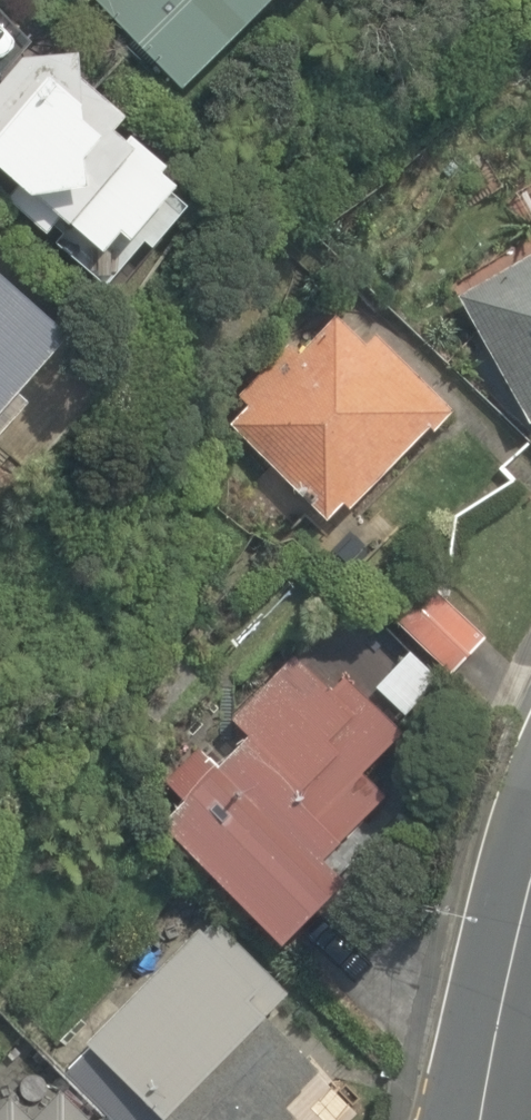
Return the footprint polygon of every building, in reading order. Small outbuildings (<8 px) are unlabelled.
[(193,112),(317,0),(92,0),(193,112)] [(332,15),(348,0),(318,0),(332,15)] [(0,123),(0,176),(120,299),(156,263),(173,281),(230,225),(66,58),(0,123)] [(521,201),(530,218),(530,195),(521,201)] [(457,306),(530,429),(530,262),(457,306)] [(83,353),(0,281),(0,449),(83,353)] [(348,297),(221,419),(339,541),(465,419),(348,297)] [(414,561),(373,604),(457,682),(497,638),(414,561)] [(161,828),(171,838),(292,960),(394,859),(372,838),(401,809),(378,785),(417,746),(402,731),(447,686),(418,656),(376,698),(352,674),(331,694),(287,649),(159,776),(186,804),(161,828)] [(397,1097),(215,923),(64,1081),(105,1119),(394,1119),(397,1097)] [(65,1092),(38,1118),(18,1098),(0,1116),(0,1119),(91,1119),(65,1092)]
